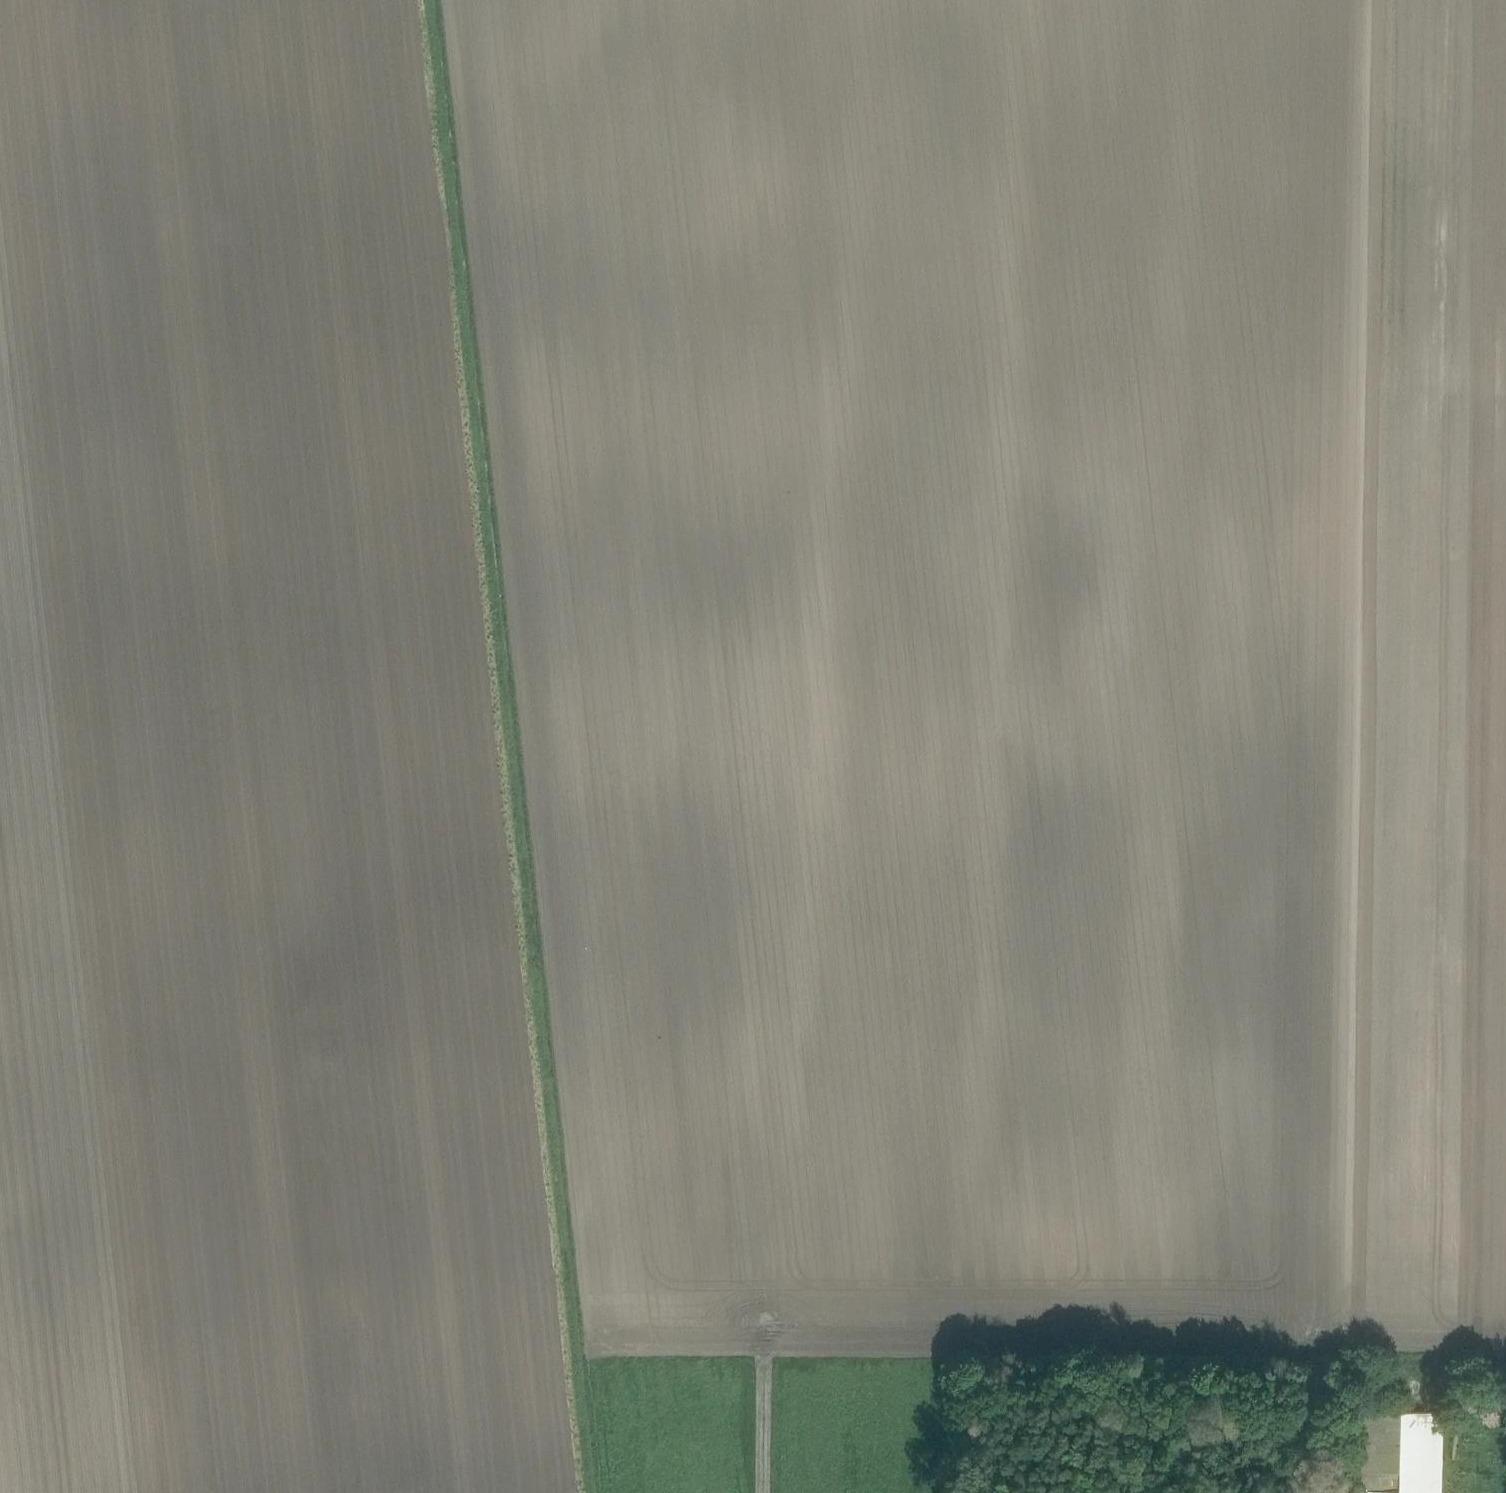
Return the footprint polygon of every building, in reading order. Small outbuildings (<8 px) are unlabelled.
[(1358,1492),(1442,1492),(1444,1413),(1360,1411),(1358,1492)]
